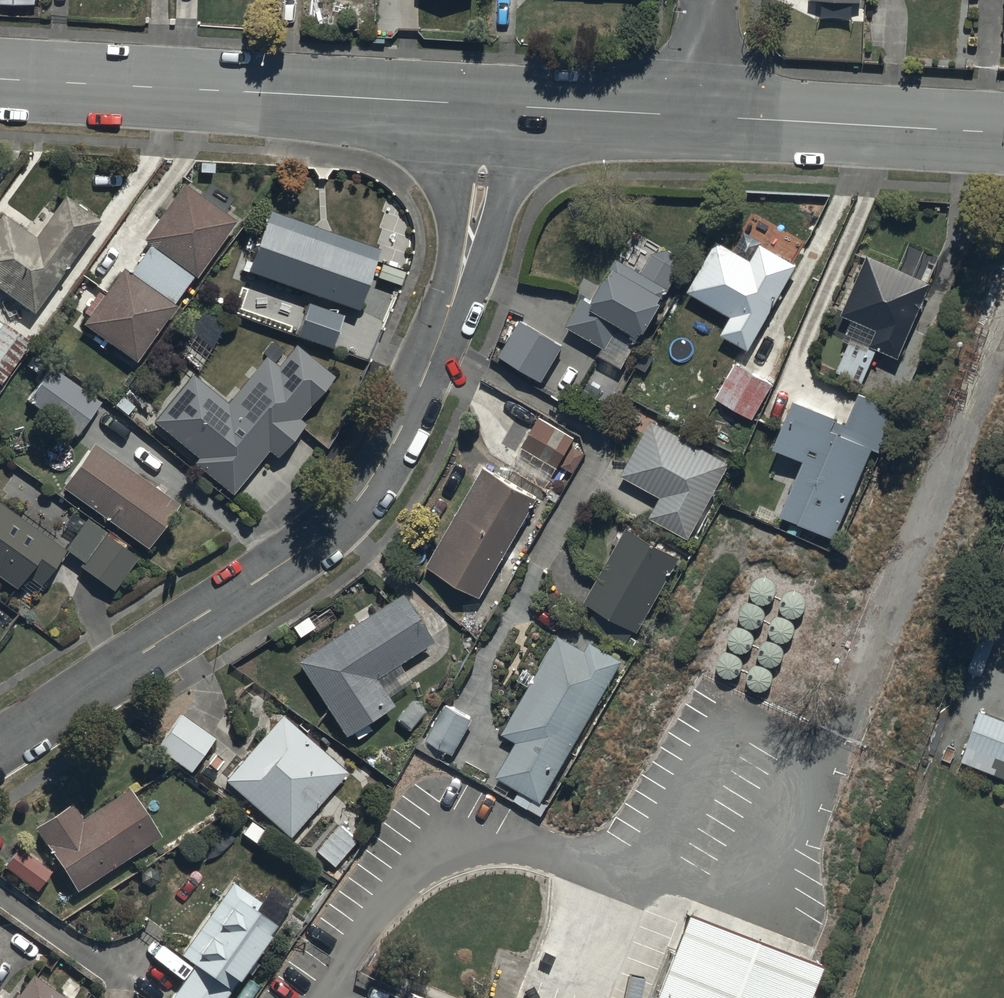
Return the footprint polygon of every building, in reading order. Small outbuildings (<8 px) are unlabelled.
[(80,317),(134,355),(162,317),(174,300),(201,262),(200,262),(233,215),(180,177),(140,233),(147,237),(126,266),(120,262),(80,317)] [(30,307),(97,213),(62,187),(32,229),(0,206),(0,286),(30,307)] [(379,255),(271,214),(247,275),(356,316),(379,255)] [(711,325),(746,343),(793,255),(759,237),(750,253),(714,233),(686,285),(722,305),(711,325)] [(656,238),(642,265),(612,249),(590,290),(581,285),(563,320),(608,343),(622,318),(646,330),(672,281),(669,279),(683,253),(656,238)] [(895,348),(902,332),(926,273),(865,247),(840,306),(876,321),(869,338),(895,348)] [(406,275),(380,265),(374,281),(400,291),(406,275)] [(344,319),(309,306),(297,341),(331,354),(344,319)] [(495,349),(539,373),(559,335),(516,312),(495,349)] [(0,316),(0,374),(29,334),(2,314),(0,316)] [(264,361),(226,405),(193,378),(153,425),(195,461),(192,466),(231,498),(269,453),(277,460),(304,428),(297,422),(333,380),(297,349),(277,372),(264,361)] [(607,418),(631,376),(598,357),(574,399),(607,418)] [(771,376),(733,357),(713,395),(750,415),(771,376)] [(49,363),(25,396),(76,432),(99,399),(49,363)] [(778,511),(802,521),(831,533),(887,400),(857,388),(845,418),(821,407),(789,394),(770,441),(801,454),(778,511)] [(538,412),(520,443),(555,463),(573,432),(538,412)] [(649,414),(619,470),(659,491),(647,512),(686,532),(697,511),(727,456),(649,414)] [(92,436),(59,482),(146,544),(179,498),(92,436)] [(425,562),(479,592),(536,492),(482,462),(425,562)] [(36,592),(68,547),(0,498),(0,566),(36,592)] [(678,549),(624,520),(582,598),(636,627),(678,549)] [(77,562),(114,589),(140,553),(103,527),(77,562)] [(399,588),(293,657),(325,706),(344,734),(395,700),(376,672),(431,637),(399,588)] [(583,644),(568,636),(554,629),(500,729),(514,737),(495,773),(538,796),(611,659),(616,650),(588,635),(583,644)] [(451,749),(472,709),(443,694),(422,734),(451,749)] [(1003,773),(1003,713),(977,703),(957,755),(1003,773)] [(155,743),(188,767),(213,731),(181,708),(155,743)] [(223,776),(288,832),(343,768),(279,712),(223,776)] [(43,838),(72,884),(160,829),(130,783),(82,813),(71,796),(32,820),(43,838)] [(37,887),(50,868),(12,841),(0,858),(0,861),(37,887)] [(172,997),(222,997),(282,915),(244,888),(232,880),(181,951),(193,959),(167,995),(172,997)] [(684,906),(648,997),(804,997),(820,959),(684,906)] [(30,970),(10,997),(70,997),(30,970)]
